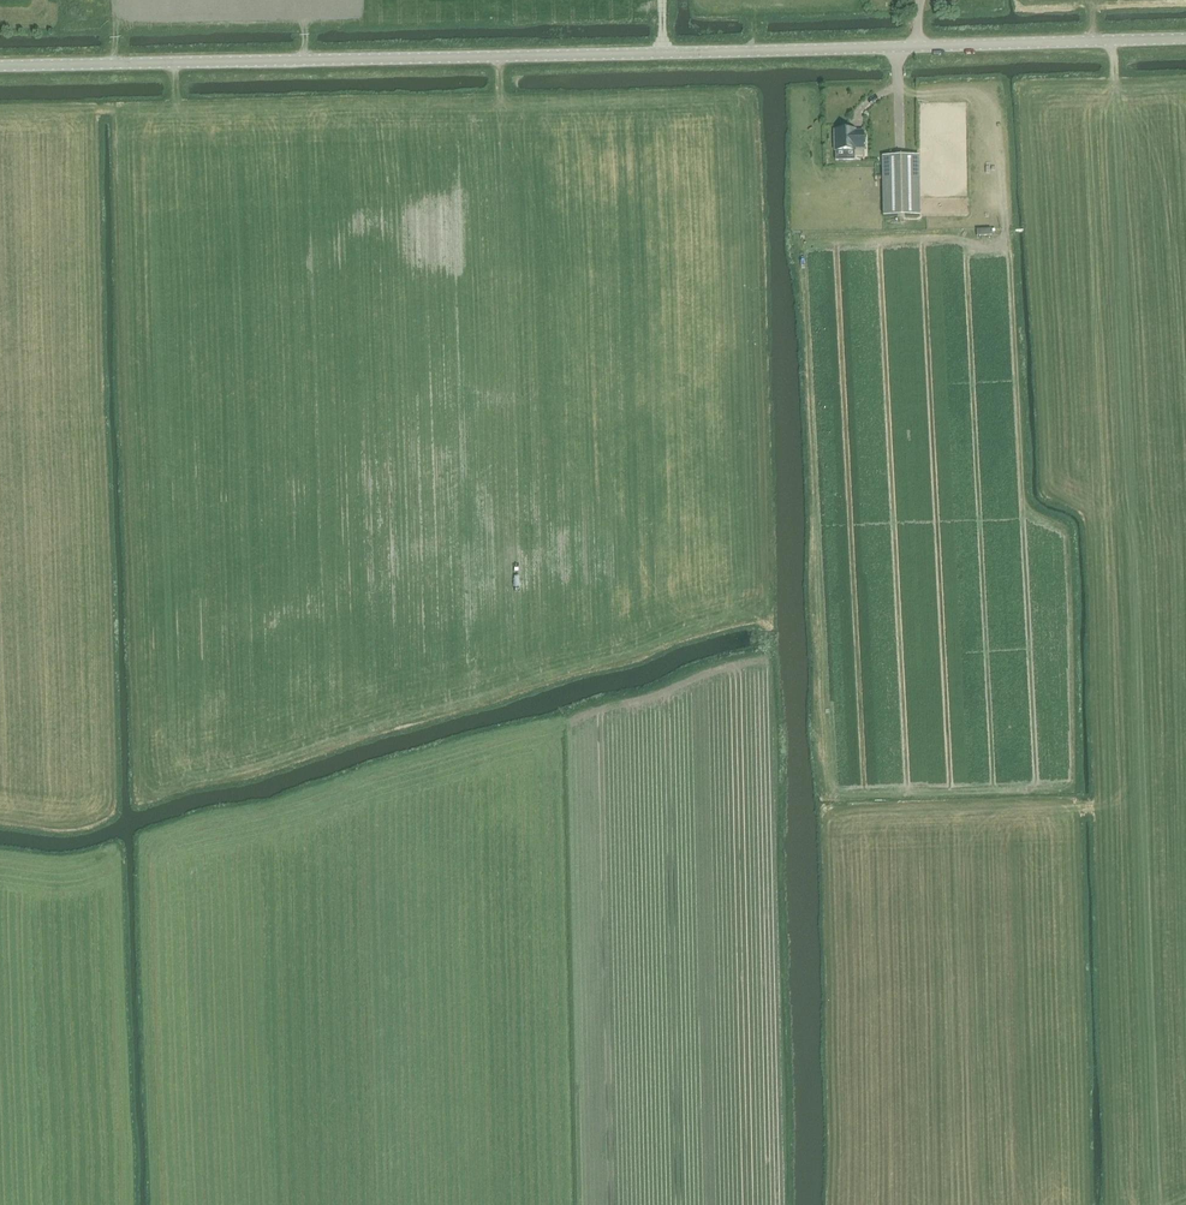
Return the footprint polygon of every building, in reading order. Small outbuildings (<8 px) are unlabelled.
[(854,150),(854,156),(863,156),(863,131),(855,131),(855,129),(854,129),(854,131),(847,131),(847,129),(834,130),(835,150),(854,150)] [(920,216),(919,156),(882,156),(883,216),(920,216)] [(81,784),(82,801),(89,800),(89,783),(81,784)]
